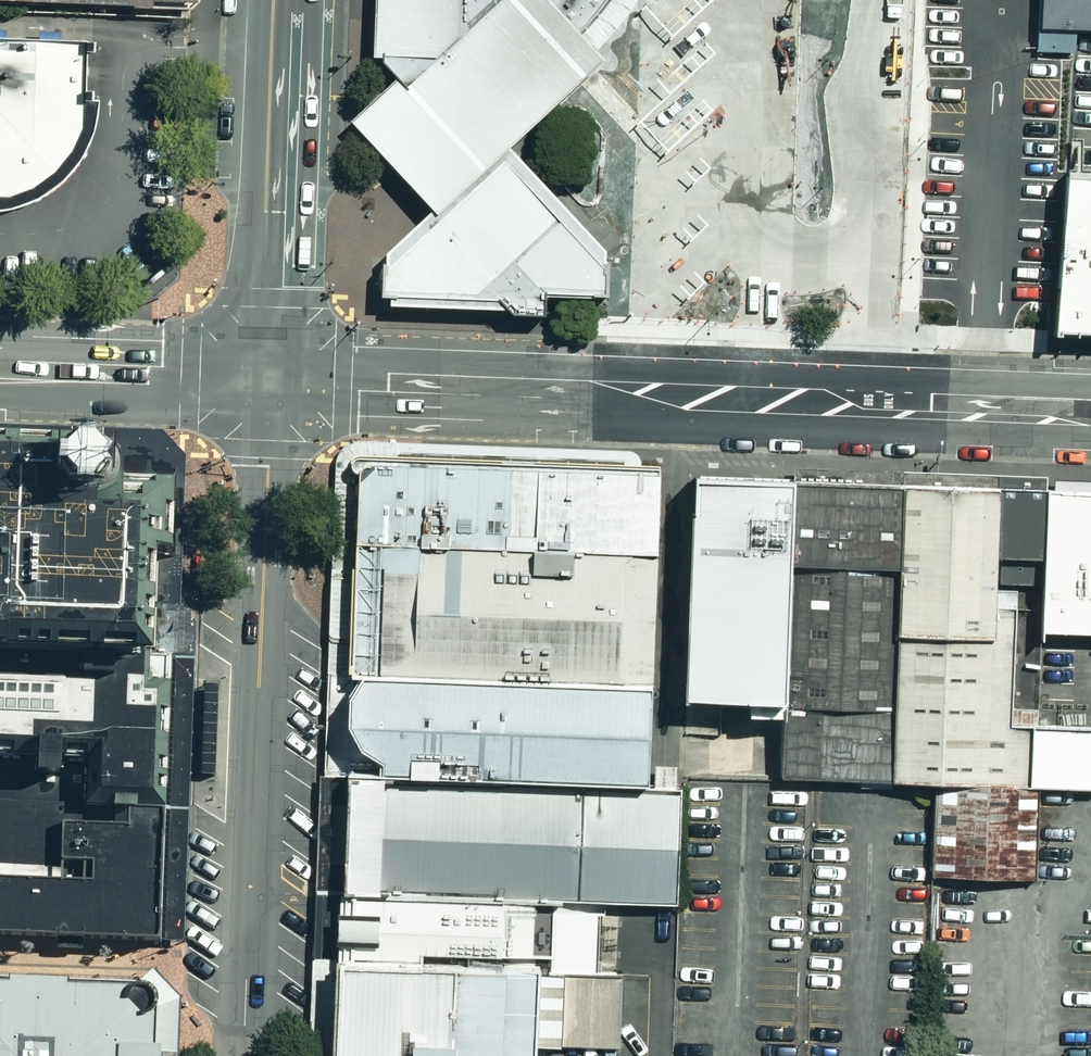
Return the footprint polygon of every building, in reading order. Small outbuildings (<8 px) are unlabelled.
[(384,54),(384,65),(409,92),(384,114),(427,160),(501,92),(512,104),(562,57),(559,54),(577,36),(593,22),(608,0),(379,0),(378,26),(395,44),(384,54)] [(1034,52),(1069,53),(1070,26),(1090,27),(1090,0),(1036,0),(1034,52)] [(562,57),(512,104),(501,92),(427,160),(384,114),(362,134),(423,201),(433,212),(421,224),(433,224),(449,209),(444,204),(474,176),(479,182),(503,160),(531,189),(537,183),(507,152),(512,148),(603,63),(592,51),(577,36),(559,54),(562,57)] [(3,204),(32,193),(53,180),(63,170),(72,160),(87,130),(89,42),(0,42),(0,204),(3,204)] [(606,266),(606,257),(594,244),(537,183),(531,189),(503,160),(479,182),(474,176),(444,204),(449,209),(433,224),(421,224),(389,253),(389,266),(383,266),(381,298),(392,299),(392,306),(461,308),(468,302),(500,303),(512,316),(544,317),(544,296),(605,298),(606,266)] [(1057,177),(1055,232),(1052,333),(1090,335),(1090,177),(1065,176),(1057,177)] [(328,671),(347,671),(353,454),(640,460),(640,455),(636,450),(629,447),(355,438),(347,442),(340,448),(337,454),(336,461),(328,671)] [(0,441),(0,937),(159,941),(173,446),(14,442),(0,441)] [(640,460),(353,454),(347,671),(653,678),(660,460),(640,460)] [(794,472),(689,470),(685,700),(787,702),(794,472)] [(794,472),(787,702),(784,781),(894,784),(904,477),(794,472)] [(1001,480),(904,477),(894,784),(935,786),(1027,789),(1029,721),(1013,721),(1018,587),(998,586),(998,581),(1001,480)] [(1001,480),(998,581),(1047,583),(1050,482),(1001,480)] [(1050,482),(1047,583),(1045,630),(1090,632),(1090,483),(1050,482)] [(326,765),(344,765),(347,671),(328,671),(326,765)] [(653,678),(347,671),(344,765),(651,767),(653,678)] [(1029,721),(1027,789),(1036,789),(1090,791),(1090,723),(1029,721)] [(316,890),(342,890),(344,765),(326,765),(320,765),(316,890)] [(651,767),(344,765),(342,890),(609,897),(669,895),(670,767),(651,767)] [(1027,789),(935,786),(932,873),(1033,876),(1036,789),(1027,789)] [(340,956),(340,951),(342,890),(316,890),(316,902),(315,924),(314,956),(340,956)] [(609,897),(342,890),(340,951),(607,958),(609,897)] [(340,951),(340,956),(337,1055),(539,1055),(539,1043),(605,1044),(607,958),(340,951)] [(340,956),(314,956),(311,1038),(310,1055),(337,1055),(340,956)] [(141,982),(156,1004),(154,1055),(177,1055),(179,996),(154,970),(141,982)] [(156,1004),(141,982),(0,976),(0,1055),(154,1055),(156,1004)]
